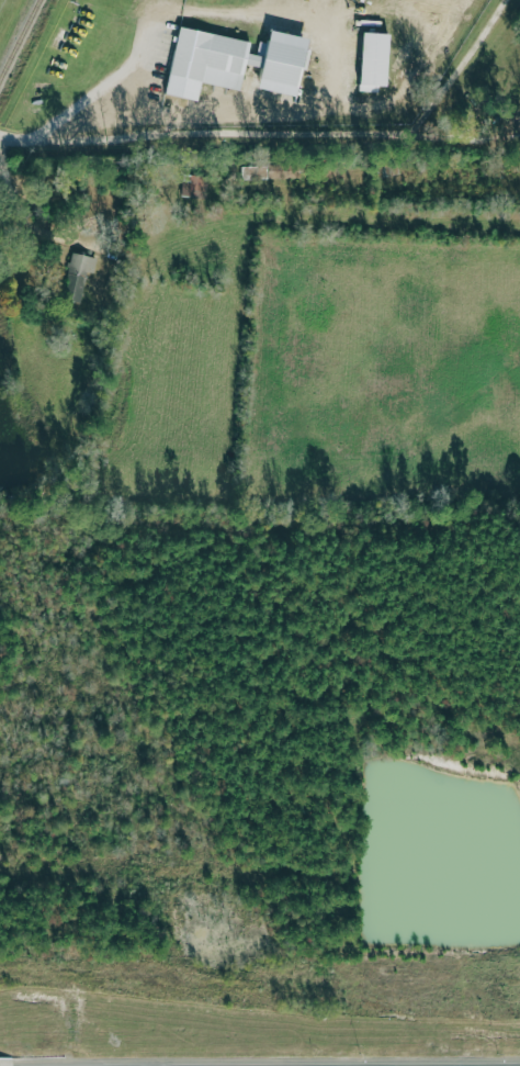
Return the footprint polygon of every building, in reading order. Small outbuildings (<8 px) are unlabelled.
[(169,95),(201,101),(205,83),(243,90),(248,65),(266,68),(269,50),(261,48),(260,54),(252,53),(254,41),(182,27),(169,95)] [(313,39),(274,30),(261,89),(300,97),(313,39)] [(393,34),(366,33),(364,92),(381,92),(381,86),(391,87),(393,34)] [(66,299),(85,303),(90,272),(97,273),(100,257),(74,253),(66,299)]
